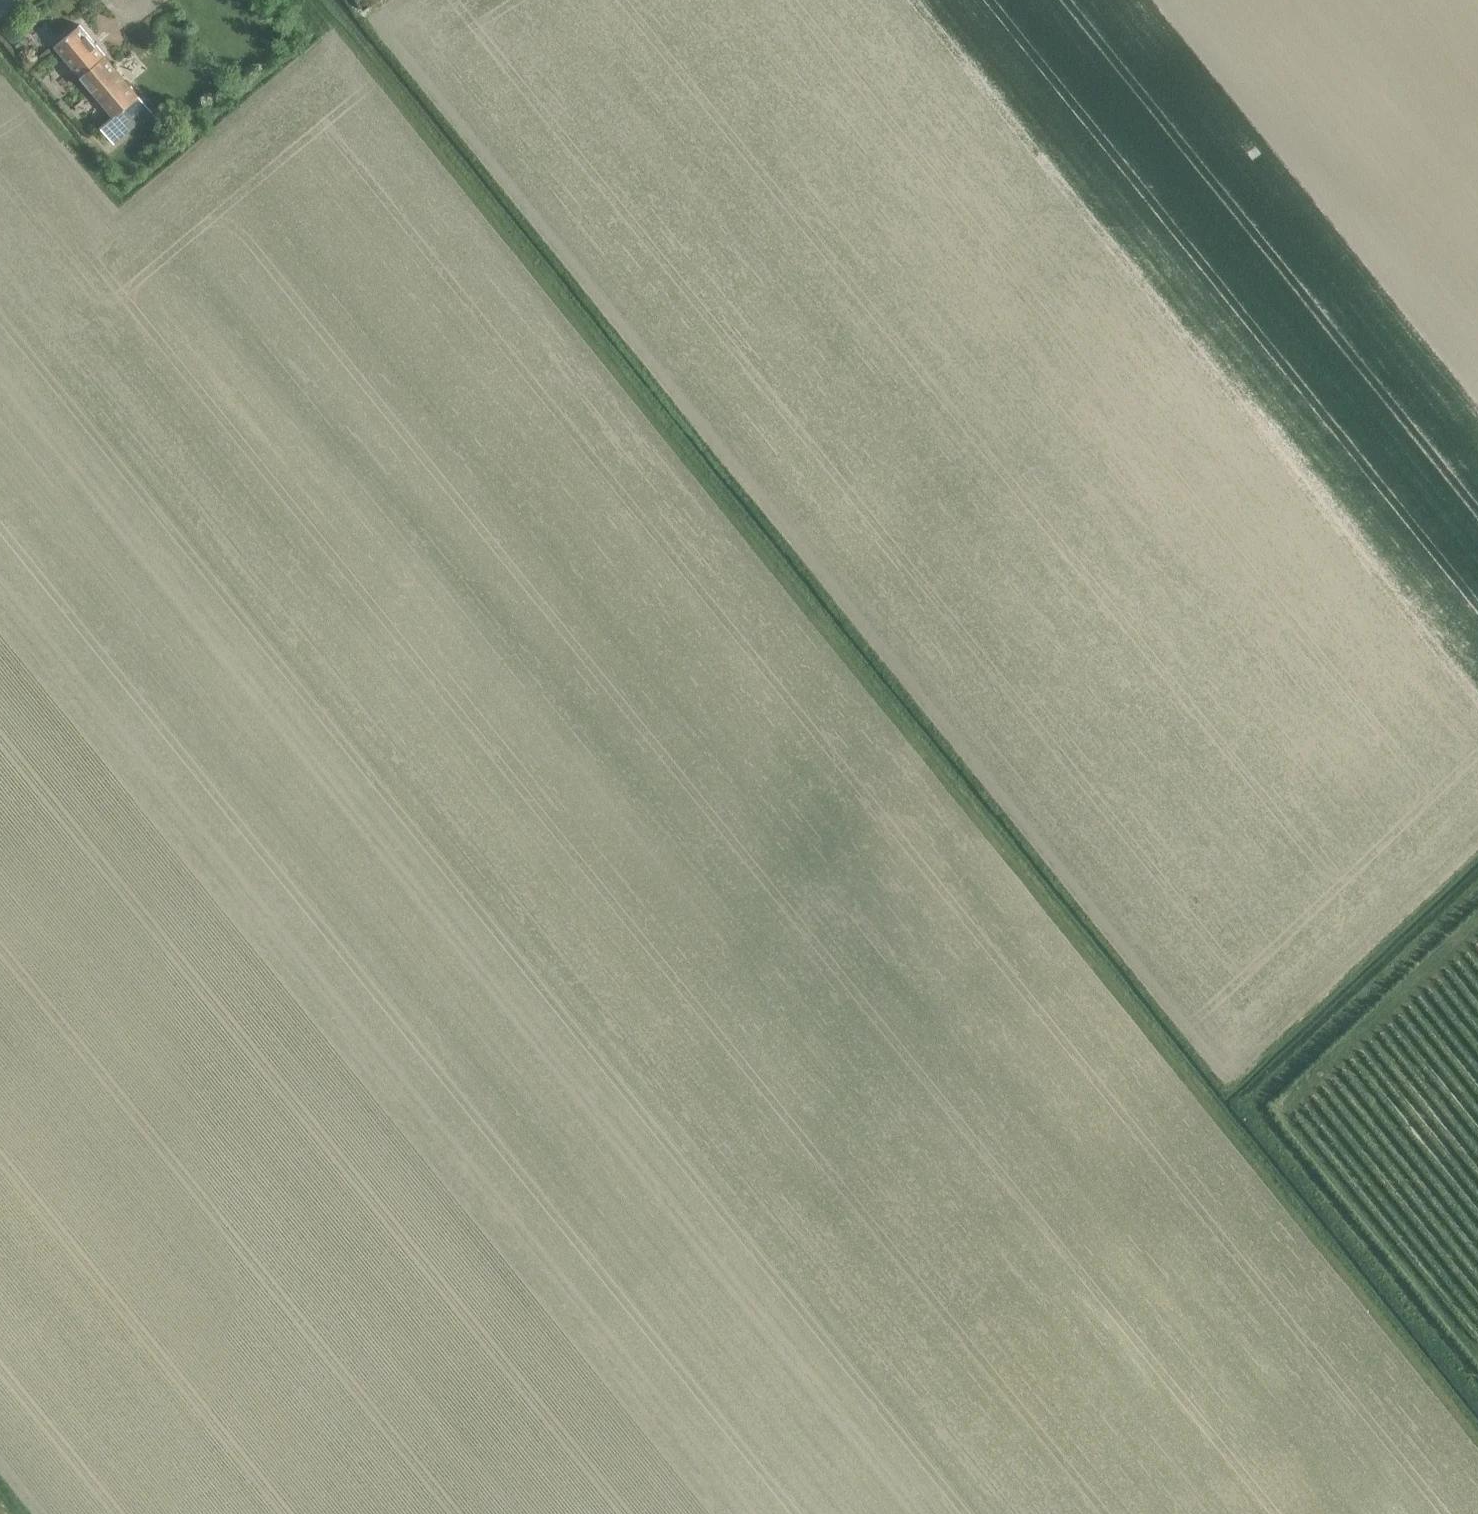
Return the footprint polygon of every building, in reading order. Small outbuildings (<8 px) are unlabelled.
[(117,145),(154,113),(79,24),(56,44),(116,114),(101,126),(117,145)]
